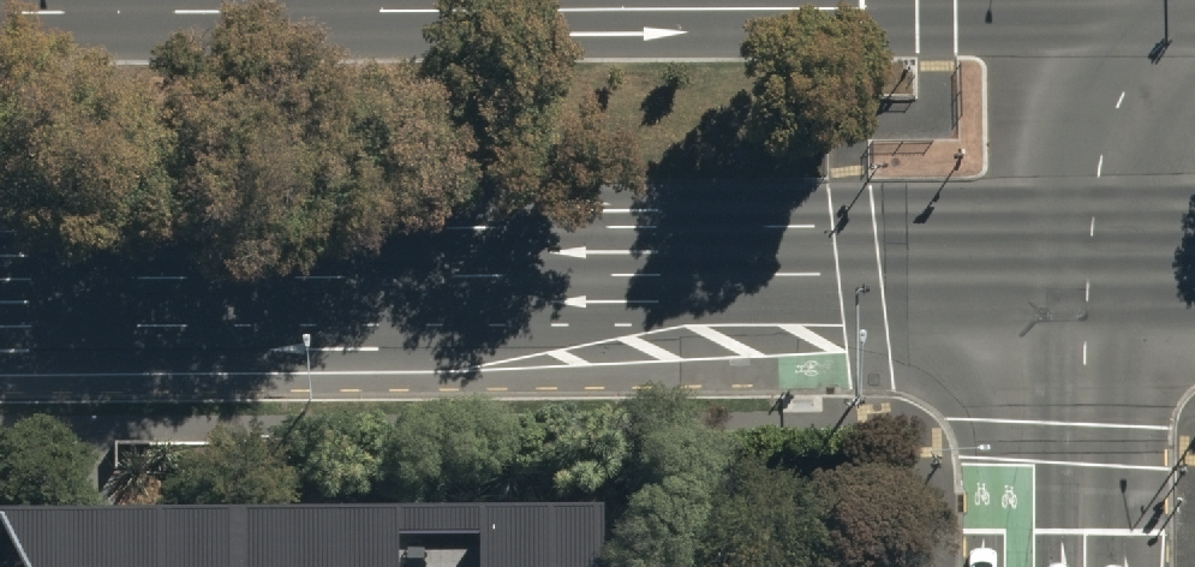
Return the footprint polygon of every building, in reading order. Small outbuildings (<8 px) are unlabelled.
[(0,493),(0,538),(16,566),(637,566),(637,494),(0,493)]
